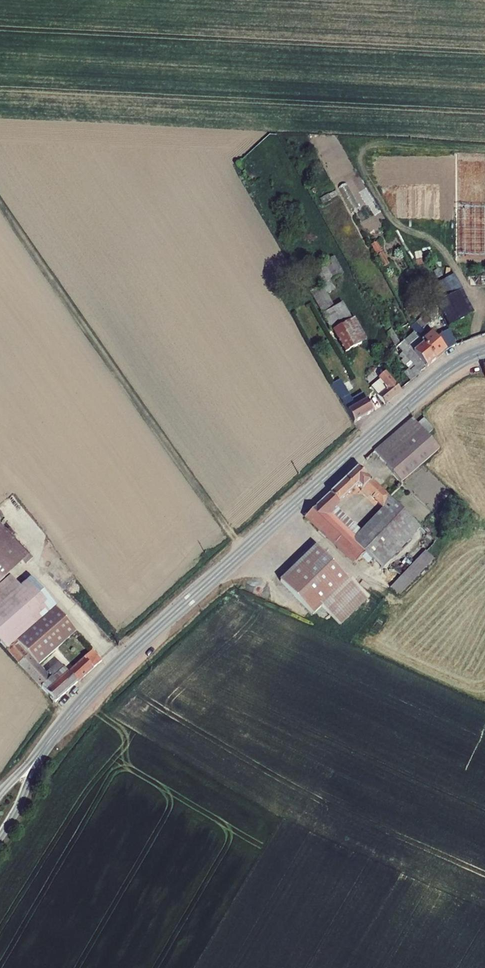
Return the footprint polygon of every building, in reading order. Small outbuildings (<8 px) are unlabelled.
[(342,353),(365,342),(345,300),(333,306),(327,294),(335,290),(331,280),(343,274),(334,256),(312,267),(321,286),(312,290),(342,353)] [(428,286),(447,325),(473,313),(454,274),(428,286)] [(434,352),(456,343),(451,329),(441,333),(438,328),(432,331),(423,316),(418,322),(420,326),(434,352)] [(434,352),(420,326),(411,331),(416,339),(412,342),(422,360),(434,352)] [(383,397),(399,381),(391,373),(383,364),(376,370),(378,372),(368,380),(383,397)] [(334,386),(337,392),(350,416),(369,405),(359,386),(350,391),(347,386),(351,383),(348,378),(334,386)] [(439,446),(428,434),(419,424),(412,416),(375,452),(403,480),(439,446)] [(424,419),(419,424),(428,434),(433,428),(424,419)] [(355,569),(366,558),(376,569),(381,575),(422,536),(359,468),(325,501),(334,512),(360,488),(388,517),(381,517),(381,523),(355,547),(328,518),(318,508),(308,518),(344,557),(355,569)] [(334,512),(325,501),(318,508),(328,518),(334,512)] [(0,518),(0,640),(52,700),(75,680),(66,670),(64,671),(62,668),(59,668),(55,663),(45,672),(38,663),(77,629),(30,576),(21,583),(8,570),(29,549),(0,518)] [(367,603),(317,549),(280,584),(310,617),(327,601),(346,622),(367,603)] [(436,562),(427,553),(423,556),(391,587),(399,596),(436,562)] [(74,663),(83,673),(100,659),(91,648),(74,663)] [(74,663),(66,670),(75,680),(83,673),(74,663)]
